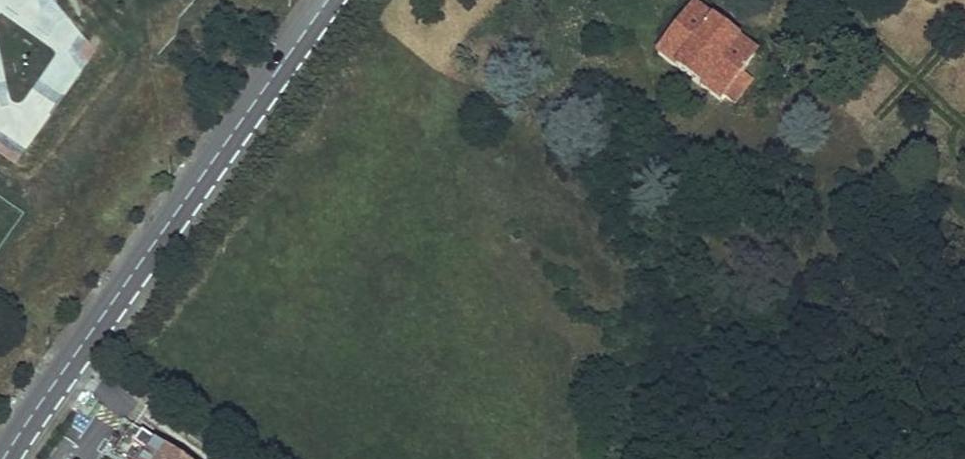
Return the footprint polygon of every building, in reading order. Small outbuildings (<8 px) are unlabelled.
[(30,17),(65,36),(74,19),(39,0),(30,17)] [(753,52),(692,5),(658,50),(718,97),(753,52)] [(36,86),(0,129),(0,143),(18,158),(61,106),(36,86)] [(131,436),(140,442),(128,458),(129,458),(185,458),(139,424),(131,436)] [(140,442),(131,436),(119,451),(128,458),(140,442)]
